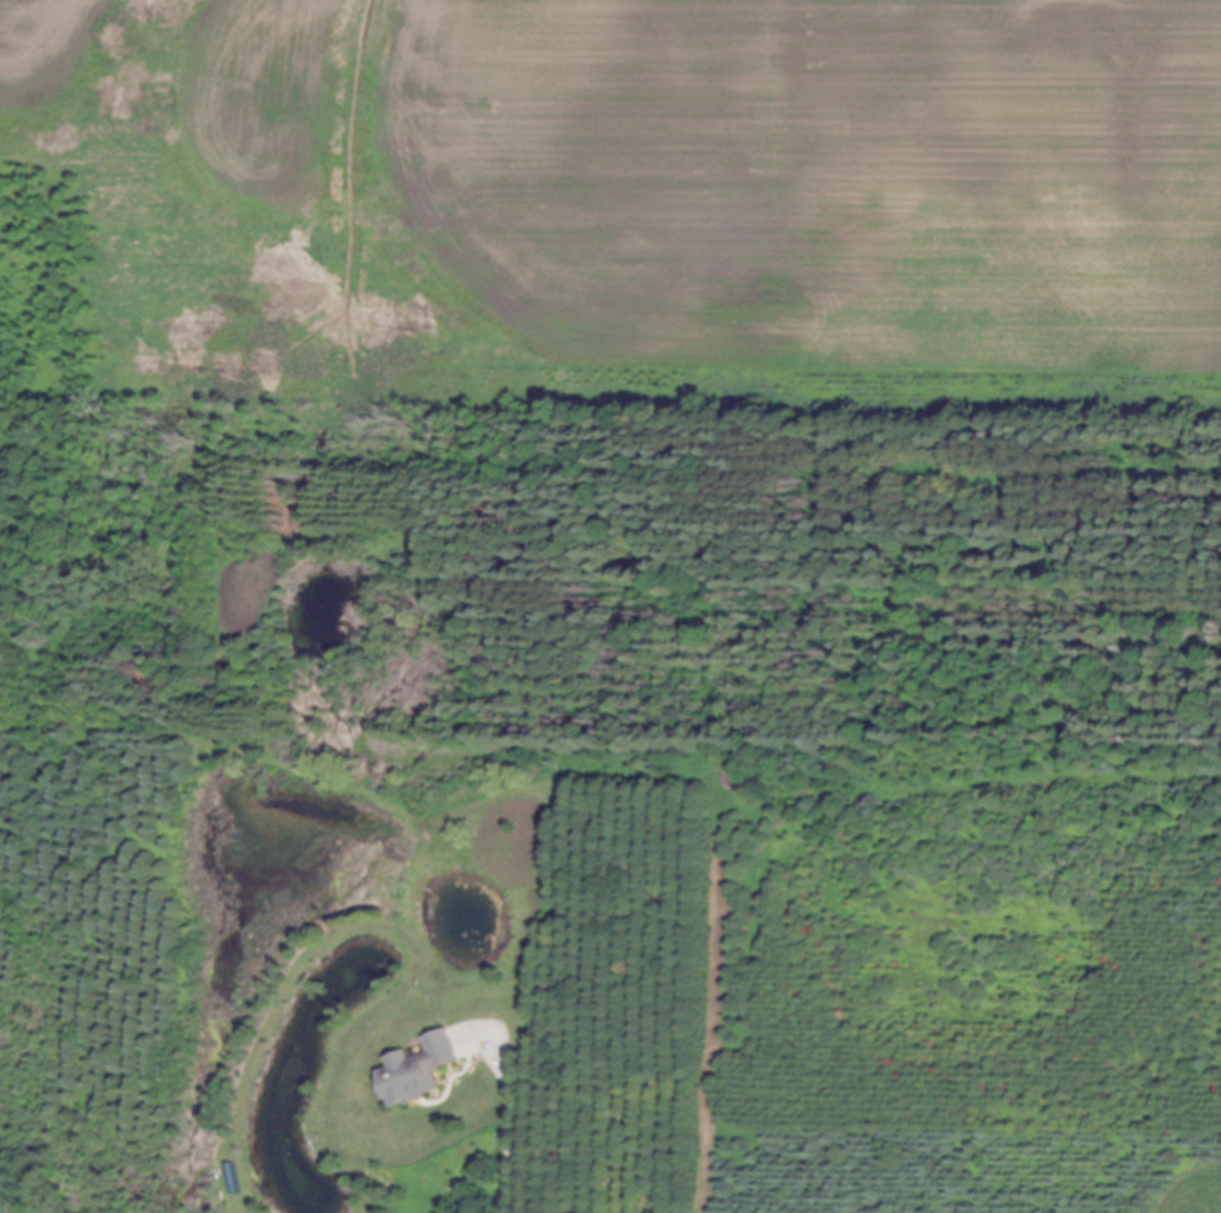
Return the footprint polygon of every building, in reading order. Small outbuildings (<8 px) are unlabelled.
[(462,1062),(451,1030),(426,1038),(430,1053),(413,1059),(410,1051),(389,1058),(392,1068),(381,1072),(393,1108),(444,1091),(437,1070),(462,1062)]
